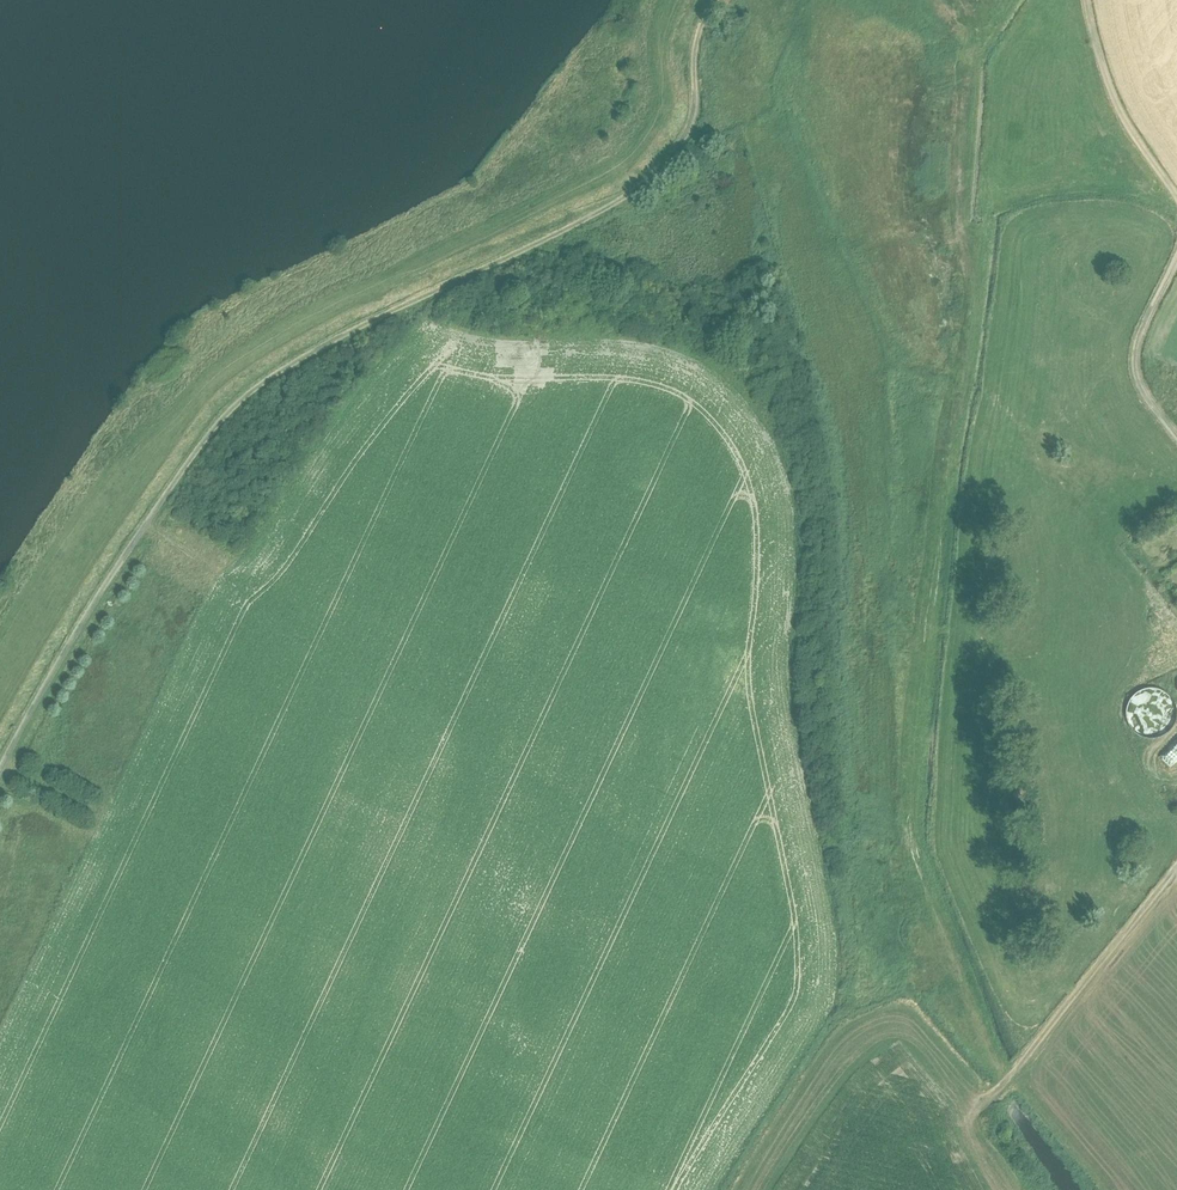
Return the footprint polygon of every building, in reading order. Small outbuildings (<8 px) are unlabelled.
[(1176,714),(1176,711),(1163,681),(1124,700),(1143,740),(1173,726),(1169,717),(1176,714)] [(1175,764),(1176,761),(1176,739),(1164,755),(1175,764)]
